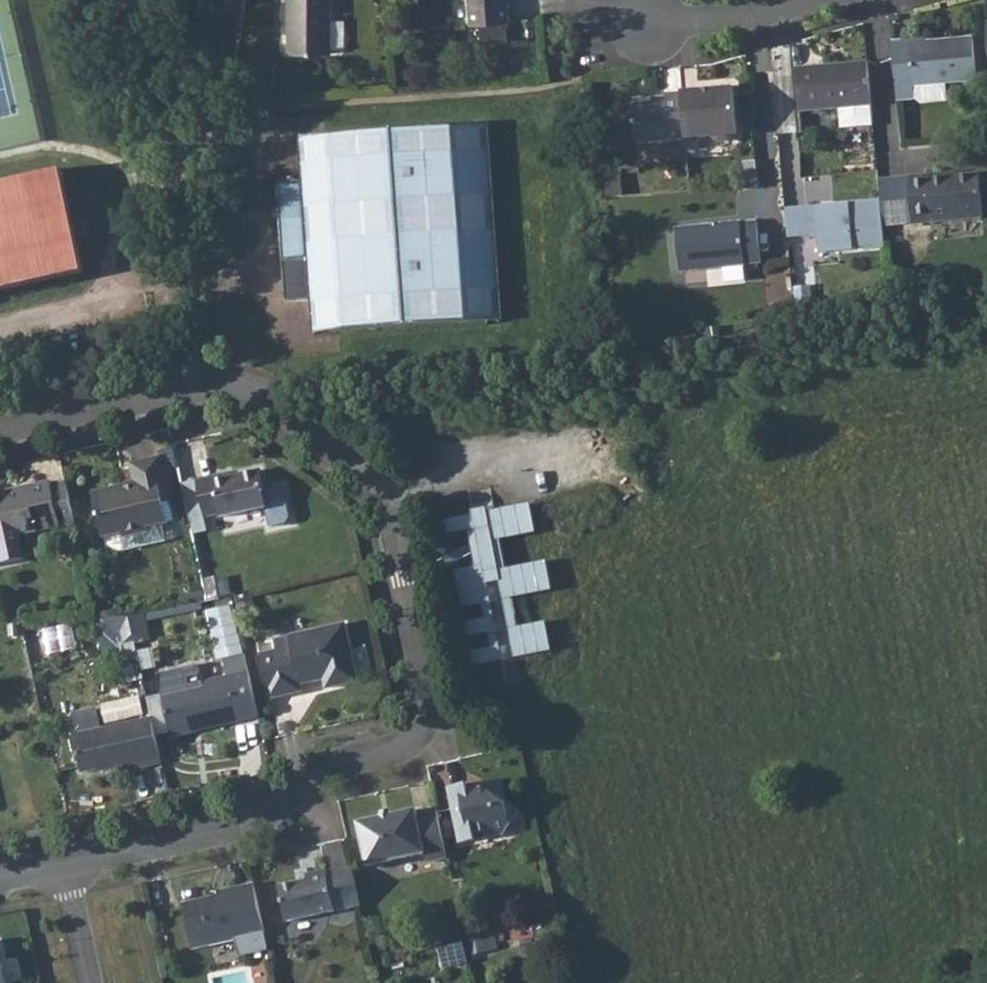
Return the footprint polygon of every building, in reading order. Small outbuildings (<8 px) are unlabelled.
[(280,3),(287,3),(285,56),(329,57),(331,0),(280,0),(280,3)] [(473,26),(513,24),(511,0),(471,0),(473,26)] [(909,41),(892,42),(897,96),(914,95),(921,103),(946,100),(944,84),(978,81),(974,37),(927,42),(927,36),(909,38),(909,41)] [(797,69),(797,74),(802,113),(839,110),(840,131),(874,128),(867,61),(797,69)] [(736,88),(684,93),(687,139),(713,137),(720,142),(731,141),(737,135),(740,135),(736,88)] [(666,102),(633,104),(636,145),(687,140),(684,93),(666,94),(666,102)] [(303,185),(278,187),(281,210),(285,265),(288,306),(313,304),(316,338),(504,324),(495,201),(489,128),(300,142),(303,185)] [(0,186),(0,288),(84,270),(62,172),(0,186)] [(948,174),(909,178),(913,224),(983,218),(979,175),(948,178),(948,174)] [(878,205),(784,213),(787,241),(817,239),(819,258),(882,252),(878,205)] [(742,221),(678,228),(682,271),(747,265),(747,262),(763,261),(759,221),(742,223),(742,221)] [(124,489),(123,485),(93,492),(104,536),(124,531),(125,536),(122,536),(125,548),(163,540),(159,523),(163,522),(158,502),(163,501),(160,487),(166,486),(159,456),(128,463),(134,483),(135,487),(124,489)] [(227,471),(195,479),(204,516),(219,513),(220,517),(263,507),(254,471),(229,476),(227,471)] [(50,480),(26,486),(27,492),(0,498),(0,562),(23,557),(18,537),(61,526),(51,485),(50,480)] [(65,482),(51,485),(61,526),(76,523),(65,482)] [(0,492),(0,498),(27,492),(26,486),(0,492)] [(166,486),(160,487),(163,501),(169,500),(166,486)] [(523,496),(479,506),(486,535),(494,533),(530,526),(523,496)] [(163,501),(158,502),(163,522),(169,521),(163,501)] [(479,506),(467,509),(471,523),(462,525),(470,562),(479,560),(487,597),(479,598),(482,613),(490,611),(494,625),(485,627),(489,642),(497,640),(500,655),(512,653),(506,623),(514,621),(508,592),(499,594),(492,565),(501,563),(494,533),(486,535),(479,506)] [(467,509),(438,515),(442,530),(462,525),(471,523),(467,509)] [(501,563),(492,565),(499,594),(548,583),(541,554),(501,563)] [(470,562),(450,567),(458,603),(479,598),(487,597),(479,560),(470,562)] [(482,613),(461,617),(465,632),(485,627),(494,625),(490,611),(482,613)] [(143,632),(140,615),(128,617),(110,618),(102,619),(106,636),(119,634),(121,646),(134,643),(131,634),(143,632)] [(514,621),(506,623),(512,653),(549,644),(542,615),(514,621)] [(275,649),(258,653),(268,697),(300,689),(298,681),(321,676),(324,687),(356,679),(343,621),(272,638),(275,649)] [(48,628),(51,651),(79,648),(76,624),(48,628)] [(145,641),(143,632),(131,634),(134,643),(145,641)] [(489,642),(468,647),(471,662),(500,655),(497,640),(489,642)] [(170,734),(194,729),(193,722),(234,712),(235,719),(256,714),(242,653),(220,658),(224,674),(201,679),(159,688),(170,734)] [(156,671),(159,688),(201,679),(198,662),(156,671)] [(193,722),(194,729),(235,719),(234,712),(193,722)] [(161,763),(150,719),(74,737),(83,773),(109,768),(110,772),(129,767),(138,765),(139,769),(161,763)] [(465,778),(447,782),(460,838),(475,835),(473,827),(493,822),(501,828),(516,806),(507,798),(502,774),(483,778),(477,790),(468,792),(465,778)] [(447,854),(436,806),(417,811),(415,805),(357,819),(367,862),(424,848),(427,859),(447,854)] [(359,900),(350,862),(325,868),(325,863),(303,868),(305,874),(278,880),(286,916),(359,900)] [(224,891),(213,894),(185,899),(195,944),(265,928),(253,878),(223,885),(224,891)] [(223,885),(212,887),(213,894),(224,891),(223,885)]
